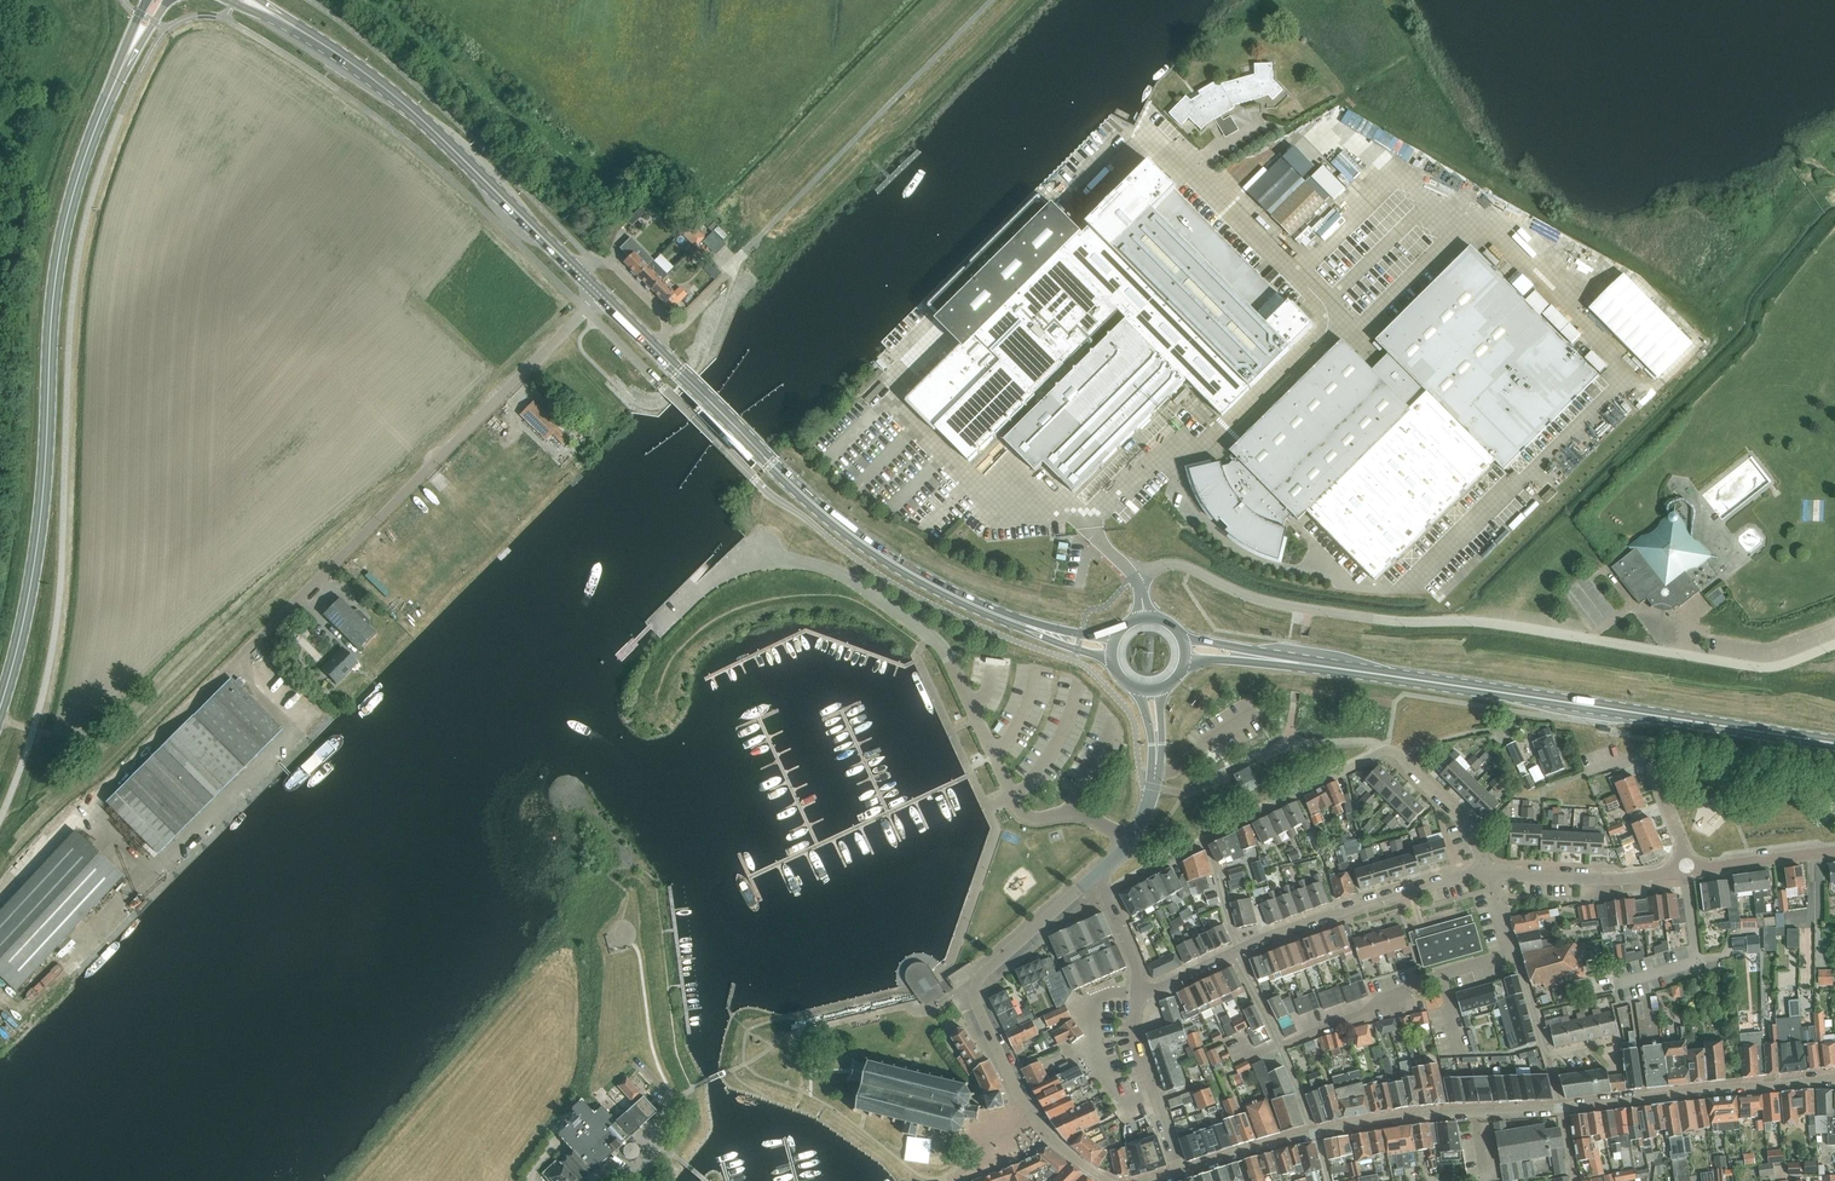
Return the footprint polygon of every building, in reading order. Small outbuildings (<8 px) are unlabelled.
[(1254,74),(1221,83),(1234,107),(1235,107),(1233,105),(1268,95),(1272,99),(1282,89),(1273,79),(1272,63),(1254,64),(1254,74)] [(1185,96),(1169,113),(1181,125),(1188,117),(1201,130),(1207,123),(1214,119),(1220,130),(1227,126),(1231,134),(1239,130),(1234,122),(1230,115),(1223,119),(1221,115),(1234,107),(1221,83),(1220,84),(1220,83),(1190,100),(1185,96)] [(1302,178),(1313,166),(1292,145),(1248,191),(1267,210),(1301,177),(1302,178)] [(1420,172),(1435,180),(1441,168),(1427,160),(1420,172)] [(961,345),(907,400),(969,462),(1035,396),(1042,402),(1004,440),(1034,471),(1043,462),(1073,493),(1186,380),(1222,416),(1313,326),(1289,302),(1288,304),(1271,287),(1175,189),(1176,188),(1149,161),(1086,223),(1089,227),(1082,234),(1063,215),(1051,203),(1047,208),(1037,198),(930,304),(939,314),(939,315),(935,319),(949,334),(961,345)] [(1271,216),(1290,235),(1324,201),(1329,196),(1333,199),(1344,189),(1322,167),(1311,177),(1310,177),(1305,182),(1281,206),(1271,216)] [(631,207),(622,216),(627,222),(637,213),(631,207)] [(1523,229),(1535,234),(1541,221),(1529,216),(1523,229)] [(695,228),(690,223),(682,231),(697,245),(708,233),(700,224),(695,228)] [(1538,238),(1553,246),(1561,233),(1546,224),(1538,238)] [(715,254),(724,243),(711,231),(708,235),(701,242),(715,254)] [(636,276),(652,260),(630,237),(619,248),(628,256),(623,261),(636,276)] [(1290,244),(1286,248),(1296,257),(1300,253),(1290,244)] [(1374,580),(1495,461),(1503,470),(1598,375),(1470,246),(1375,340),(1388,353),(1371,369),(1342,339),(1229,450),(1235,457),(1228,464),(1194,472),(1196,480),(1200,491),(1206,501),(1212,511),(1219,520),(1228,529),(1237,536),(1246,543),(1257,548),(1268,553),(1276,555),(1284,521),(1291,514),(1297,520),(1306,511),(1374,580)] [(662,269),(669,261),(656,248),(649,255),(662,269)] [(667,275),(663,271),(652,260),(636,276),(650,289),(660,280),(661,281),(667,275)] [(1263,279),(1269,284),(1279,274),(1274,268),(1263,279)] [(1623,272),(1587,307),(1655,377),(1691,342),(1623,272)] [(673,293),(661,281),(660,280),(650,289),(664,303),(670,310),(686,294),(679,287),(673,293)] [(1528,286),(1523,291),(1539,308),(1544,303),(1528,286)] [(1640,374),(1619,390),(1624,397),(1645,380),(1640,374)] [(563,446),(570,439),(532,402),(519,415),(545,440),(551,434),(563,446)] [(1552,487),(1541,497),(1547,502),(1557,492),(1552,487)] [(1635,548),(1611,567),(1620,579),(1619,579),(1633,596),(1639,604),(1646,598),(1652,605),(1650,607),(1652,606),(1654,605),(1657,604),(1659,603),(1659,605),(1666,606),(1666,604),(1669,605),(1672,608),(1674,610),(1675,610),(1673,608),(1677,605),(1679,606),(1699,590),(1684,571),(1703,555),(1677,521),(1677,520),(1678,518),(1677,517),(1677,516),(1676,515),(1674,514),(1673,514),(1671,514),(1670,515),(1669,516),(1668,517),(1668,519),(1669,520),(1635,547),(1635,548)] [(1711,602),(1722,594),(1717,588),(1707,596),(1711,602)] [(358,611),(354,611),(353,612),(339,597),(322,615),(357,650),(374,633),(367,625),(368,624),(368,620),(364,620),(363,621),(358,616),(358,615),(358,611)] [(275,637),(270,641),(276,648),(280,644),(275,637)] [(335,683),(356,662),(342,648),(321,668),(335,683)] [(994,676),(1002,681),(1007,673),(999,668),(994,676)] [(279,688),(287,675),(281,671),(272,684),(279,688)] [(244,766),(281,729),(239,687),(243,684),(237,678),(234,682),(230,678),(194,715),(244,766)] [(289,701),(298,686),(292,683),(284,698),(289,701)] [(302,705),(308,700),(300,691),(288,702),(291,705),(297,700),(302,705)] [(1225,716),(1221,709),(1214,712),(1218,719),(1225,716)] [(991,725),(999,730),(1007,715),(999,711),(991,725)] [(244,766),(194,715),(185,723),(157,751),(208,802),(245,766),(244,766)] [(1541,738),(1532,742),(1545,776),(1564,769),(1548,727),(1539,731),(1541,738)] [(1035,737),(1033,749),(1044,752),(1046,739),(1035,737)] [(1457,753),(1468,753),(1467,737),(1456,738),(1457,753)] [(1506,745),(1513,758),(1516,766),(1525,762),(1521,754),(1514,741),(1506,745)] [(191,820),(208,802),(157,751),(140,768),(191,820)] [(1024,752),(1018,773),(1030,777),(1036,755),(1024,752)] [(1466,761),(1466,762),(1470,766),(1478,759),(1473,754),(1466,761)] [(1475,771),(1482,763),(1478,759),(1470,766),(1475,771)] [(1465,771),(1460,766),(1454,760),(1440,774),(1451,785),(1465,771)] [(1379,766),(1365,780),(1376,791),(1390,777),(1379,766)] [(174,837),(191,820),(140,768),(123,785),(174,837)] [(1249,768),(1234,776),(1243,793),(1258,785),(1249,768)] [(1451,785),(1462,796),(1476,782),(1465,771),(1451,785)] [(1600,807),(1606,805),(1639,791),(1633,776),(1625,779),(1622,773),(1609,779),(1612,785),(1615,784),(1619,793),(1604,799),(1597,802),(1599,807),(1600,807)] [(1488,784),(1492,788),(1500,780),(1495,776),(1488,784)] [(1522,779),(1528,790),(1535,787),(1530,776),(1522,779)] [(1390,777),(1376,791),(1382,796),(1387,801),(1401,787),(1390,777)] [(1504,785),(1500,780),(1492,788),(1497,792),(1504,785)] [(1348,793),(1342,796),(1336,781),(1324,786),(1333,806),(1332,807),(1335,815),(1342,812),(1338,804),(1344,802),(1344,807),(1347,821),(1353,820),(1354,820),(1348,793)] [(1462,796),(1473,807),(1487,793),(1476,782),(1462,796)] [(157,854),(174,837),(123,785),(105,802),(157,854)] [(1309,810),(1310,814),(1311,815),(1331,805),(1329,800),(1323,787),(1304,797),(1309,810)] [(1387,801),(1398,812),(1412,798),(1401,787),(1387,801)] [(1639,791),(1606,805),(1608,809),(1608,810),(1619,806),(1619,805),(1623,803),(1627,813),(1645,806),(1639,791)] [(1360,799),(1364,803),(1371,796),(1367,792),(1360,799)] [(1473,807),(1485,818),(1499,804),(1487,793),(1473,807)] [(1371,796),(1364,803),(1369,807),(1376,800),(1371,796)] [(1398,812),(1410,823),(1423,809),(1412,798),(1398,812)] [(1296,801),(1281,808),(1294,835),(1296,835),(1292,828),(1302,823),(1305,830),(1310,827),(1307,820),(1305,821),(1296,801)] [(1281,808),(1267,816),(1280,843),(1282,842),(1278,835),(1287,830),(1291,837),(1294,835),(1281,808)] [(1323,822),(1319,813),(1310,816),(1314,825),(1323,822)] [(1382,820),(1386,825),(1393,817),(1389,813),(1382,820)] [(1541,851),(1557,852),(1558,833),(1557,833),(1558,825),(1559,825),(1559,815),(1558,815),(1552,815),(1551,833),(1543,832),(1542,846),(1541,846),(1541,851)] [(1276,845),(1280,843),(1267,816),(1252,823),(1262,843),(1273,837),(1276,845)] [(1583,816),(1582,826),(1590,827),(1591,816),(1583,816)] [(1386,825),(1391,829),(1398,822),(1393,817),(1386,825)] [(1632,825),(1636,834),(1620,840),(1622,846),(1615,849),(1633,842),(1656,833),(1650,818),(1632,825)] [(1607,828),(1610,836),(1625,830),(1622,822),(1607,828)] [(1249,825),(1236,831),(1243,850),(1256,846),(1249,825)] [(1429,825),(1423,826),(1426,836),(1432,835),(1429,825)] [(1510,844),(1526,845),(1527,825),(1511,825),(1510,844)] [(1542,826),(1527,825),(1526,845),(1541,846),(1542,846),(1543,832),(1542,832),(1542,826)] [(1420,838),(1426,836),(1423,826),(1417,828),(1420,838)] [(1604,835),(1595,835),(1595,827),(1594,827),(1590,827),(1590,834),(1589,854),(1603,854),(1604,835)] [(67,935),(122,875),(74,830),(0,910),(0,977),(15,990),(57,945),(61,949),(56,954),(61,958),(75,943),(67,935)] [(1243,850),(1236,831),(1209,845),(1217,862),(1221,860),(1224,858),(1226,863),(1245,856),(1243,850)] [(1557,852),(1573,853),(1574,834),(1558,833),(1557,852)] [(1617,854),(1626,851),(1636,847),(1637,848),(1641,846),(1644,855),(1640,857),(1643,864),(1656,858),(1653,851),(1662,848),(1656,833),(1633,842),(1615,849),(1617,854)] [(1582,834),(1574,834),(1573,853),(1589,854),(1590,834),(1582,834)] [(1320,835),(1312,838),(1317,847),(1324,843),(1320,835)] [(1340,837),(1328,841),(1330,847),(1342,843),(1340,837)] [(1359,838),(1342,842),(1345,849),(1345,850),(1352,848),(1360,846),(1361,846),(1359,838)] [(1443,839),(1427,844),(1433,862),(1448,858),(1443,839)] [(1397,850),(1394,840),(1391,841),(1389,842),(1391,852),(1397,850)] [(1412,848),(1414,853),(1418,866),(1433,862),(1427,844),(1412,848)] [(1340,874),(1330,877),(1336,898),(1355,893),(1349,872),(1351,871),(1348,861),(1344,849),(1343,845),(1334,847),(1339,863),(1337,864),(1340,874)] [(1371,847),(1365,848),(1368,859),(1374,857),(1371,847)] [(1359,850),(1362,860),(1364,867),(1354,870),(1360,889),(1375,885),(1370,865),(1369,866),(1367,859),(1368,859),(1365,848),(1359,850)] [(1205,850),(1193,856),(1203,890),(1209,888),(1206,876),(1211,874),(1205,850)] [(1418,866),(1414,853),(1399,857),(1405,876),(1410,875),(1419,872),(1418,866)] [(1261,858),(1265,867),(1271,864),(1267,855),(1261,858)] [(1181,862),(1184,873),(1193,896),(1204,892),(1203,890),(1193,856),(1181,862)] [(1405,876),(1399,857),(1384,861),(1390,880),(1405,876)] [(1250,861),(1254,875),(1265,872),(1261,858),(1250,861)] [(1384,861),(1370,865),(1375,885),(1390,880),(1384,861)] [(1245,877),(1241,866),(1227,870),(1230,881),(1245,877)] [(1785,868),(1788,889),(1796,888),(1797,896),(1804,895),(1803,886),(1804,886),(1801,866),(1785,868)] [(1171,868),(1158,874),(1170,895),(1178,891),(1182,898),(1191,894),(1192,896),(1193,896),(1184,873),(1176,877),(1171,868)] [(1764,927),(1763,913),(1767,912),(1766,904),(1764,904),(1763,897),(1770,896),(1769,889),(1770,888),(1768,870),(1750,873),(1753,891),(1752,891),(1758,927),(1764,927)] [(1304,879),(1303,879),(1313,908),(1329,902),(1321,881),(1322,880),(1319,873),(1314,875),(1316,882),(1307,886),(1304,879)] [(1735,894),(1752,891),(1753,891),(1750,873),(1733,876),(1734,884),(1735,894)] [(1167,905),(1171,914),(1177,911),(1170,895),(1165,886),(1158,874),(1145,881),(1156,903),(1165,898),(1168,905),(1167,905)] [(1289,884),(1287,885),(1298,913),(1313,908),(1303,879),(1298,881),(1301,888),(1291,891),(1289,884)] [(1740,928),(1735,894),(1734,884),(1727,885),(1726,880),(1700,884),(1704,910),(1728,907),(1730,922),(1720,923),(1720,929),(1740,928)] [(1145,881),(1132,888),(1144,909),(1151,905),(1155,912),(1154,912),(1158,920),(1164,917),(1156,903),(1145,881)] [(1273,890),(1272,890),(1283,919),(1298,913),(1287,885),(1283,886),(1285,894),(1276,897),(1273,890)] [(1131,916),(1144,909),(1132,888),(1119,894),(1131,916)] [(1267,925),(1283,919),(1272,890),(1268,892),(1271,899),(1259,903),(1267,925)] [(1785,890),(1777,891),(1776,891),(1779,912),(1788,910),(1785,890)] [(133,891),(124,898),(130,905),(138,898),(133,891)] [(1219,902),(1217,892),(1205,895),(1208,905),(1219,902)] [(1672,925),(1686,923),(1684,908),(1677,909),(1675,894),(1668,895),(1665,893),(1663,896),(1661,896),(1664,920),(1672,919),(1672,925)] [(1647,898),(1649,912),(1642,913),(1644,928),(1658,926),(1657,921),(1664,920),(1661,896),(1659,896),(1656,894),(1654,897),(1647,898)] [(1256,923),(1249,898),(1230,903),(1236,928),(1256,923)] [(1635,914),(1633,899),(1627,900),(1624,898),(1621,901),(1619,901),(1622,925),(1630,924),(1631,930),(1644,928),(1642,913),(1635,914)] [(1606,903),(1607,917),(1600,918),(1603,933),(1616,932),(1615,926),(1622,925),(1619,901),(1617,901),(1614,899),(1612,902),(1606,903)] [(1197,913),(1206,910),(1205,903),(1195,906),(1197,913)] [(1593,904),(1584,906),(1577,907),(1579,921),(1596,918),(1593,904)] [(1554,909),(1542,912),(1510,918),(1515,933),(1539,929),(1538,919),(1543,918),(1549,916),(1554,911),(1554,909)] [(1788,917),(1797,918),(1798,912),(1789,910),(1788,917)] [(1062,969),(1062,970),(1072,991),(1083,986),(1084,987),(1086,988),(1087,988),(1088,987),(1089,986),(1090,984),(1090,983),(1101,978),(1101,979),(1103,980),(1104,980),(1105,980),(1108,978),(1108,977),(1108,975),(1119,970),(1119,971),(1120,972),(1121,972),(1123,972),(1125,971),(1126,969),(1126,968),(1125,967),(1126,966),(1116,945),(1111,947),(1107,937),(1112,935),(1102,912),(1091,917),(1088,916),(1087,916),(1086,916),(1085,917),(1084,920),(1073,925),(1072,924),(1070,923),(1068,924),(1067,925),(1066,927),(1067,928),(1056,933),(1054,931),(1052,931),(1051,931),(1049,933),(1049,934),(1049,936),(1047,937),(1057,959),(1062,956),(1067,966),(1062,969)] [(1481,950),(1474,923),(1472,924),(1470,915),(1418,930),(1418,929),(1415,930),(1415,931),(1410,933),(1413,944),(1417,943),(1424,966),(1481,950)] [(1153,926),(1149,920),(1136,926),(1140,933),(1153,926)] [(1597,927),(1596,920),(1581,923),(1582,929),(1597,927)] [(1203,925),(1206,932),(1215,949),(1230,942),(1222,924),(1211,929),(1208,923),(1203,925)] [(1186,927),(1188,932),(1189,932),(1200,956),(1215,949),(1206,932),(1196,936),(1193,930),(1190,924),(1186,927)] [(1342,925),(1330,930),(1342,961),(1346,959),(1344,954),(1352,951),(1342,925)] [(1400,925),(1384,930),(1392,957),(1396,956),(1394,950),(1402,948),(1403,954),(1411,952),(1409,946),(1406,947),(1400,925)] [(1763,950),(1775,950),(1775,927),(1763,927),(1763,950)] [(1798,929),(1787,929),(1787,948),(1799,947),(1798,929)] [(1328,960),(1340,955),(1342,961),(1330,930),(1319,934),(1328,960)] [(1384,930),(1369,934),(1377,961),(1380,961),(1378,955),(1386,953),(1388,958),(1392,957),(1384,930)] [(1554,946),(1553,938),(1545,939),(1545,940),(1541,941),(1539,931),(1516,935),(1521,952),(1554,946)] [(1185,963),(1200,956),(1189,932),(1188,932),(1184,934),(1187,941),(1176,946),(1185,963)] [(1319,934),(1307,938),(1315,959),(1317,964),(1328,960),(1319,934)] [(1377,961),(1369,934),(1353,939),(1359,960),(1370,957),(1372,963),(1377,961)] [(1760,953),(1758,935),(1745,936),(1747,954),(1760,953)] [(1307,938),(1295,942),(1303,963),(1305,968),(1317,964),(1315,959),(1307,938)] [(1295,942),(1284,947),(1293,972),(1305,968),(1303,963),(1295,942)] [(1585,976),(1576,943),(1521,952),(1532,986),(1543,983),(1544,987),(1585,976)] [(1284,947),(1272,951),(1281,976),(1293,972),(1284,947)] [(1272,951),(1260,955),(1268,976),(1269,981),(1281,976),(1272,951)] [(1180,965),(1174,952),(1163,957),(1169,970),(1180,965)] [(1256,980),(1268,976),(1260,955),(1248,959),(1256,980)] [(1627,963),(1626,955),(1618,956),(1619,965),(1627,963)] [(1072,991),(1062,970),(1056,973),(1049,957),(1040,961),(1040,959),(1014,970),(1022,987),(1047,976),(1052,988),(1048,990),(1056,1008),(1063,1004),(1072,991)] [(1163,957),(1160,959),(1147,965),(1153,978),(1169,970),(1163,957)] [(906,983),(907,984),(909,987),(932,972),(930,968),(929,967),(928,966),(927,965),(926,964),(923,963),(921,962),(920,962),(919,962),(918,962),(915,962),(914,963),(913,963),(912,964),(911,964),(909,966),(908,967),(907,968),(907,969),(906,970),(906,971),(905,972),(905,973),(905,974),(905,976),(905,977),(905,978),(905,979),(905,980),(906,981),(906,983)] [(1227,967),(1221,970),(1233,996),(1244,990),(1242,985),(1232,965),(1227,968),(1227,967)] [(1222,1001),(1233,996),(1221,970),(1210,976),(1220,998),(1222,1001)] [(1832,985),(1833,970),(1818,970),(1817,985),(1832,985)] [(932,972),(909,987),(916,997),(939,982),(932,972)] [(1491,983),(1496,1000),(1522,993),(1516,974),(1504,978),(1504,979),(1491,983)] [(1210,1007),(1222,1001),(1220,998),(1210,976),(1198,981),(1210,1007)] [(1362,998),(1368,996),(1365,986),(1363,981),(1363,980),(1358,982),(1356,982),(1362,998)] [(1201,1012),(1210,1007),(1198,981),(1187,987),(1200,1013),(1201,1012)] [(939,982),(916,997),(924,1009),(947,993),(939,982)] [(1350,985),(1349,985),(1355,1001),(1362,998),(1356,982),(1350,985)] [(1479,1007),(1497,1002),(1496,1000),(1491,983),(1473,988),(1479,1007)] [(1348,1003),(1355,1001),(1349,985),(1342,987),(1348,1003)] [(1339,986),(1332,988),(1338,1004),(1345,1002),(1339,986)] [(1185,1020),(1200,1013),(1187,987),(1176,992),(1185,1010),(1181,1012),(1185,1020)] [(1332,988),(1325,991),(1331,1007),(1338,1004),(1332,988)] [(1460,1012),(1479,1007),(1473,988),(1455,993),(1460,1012)] [(1005,1031),(1019,1024),(1020,1025),(1034,1018),(1028,1006),(1021,1010),(1023,1014),(1016,1017),(1015,1016),(1018,1015),(1006,990),(989,998),(1005,1031)] [(1323,1009),(1331,1007),(1325,991),(1318,993),(1323,1009)] [(1265,996),(1267,1000),(1276,996),(1274,992),(1265,996)] [(1314,992),(1308,994),(1313,1010),(1320,1008),(1314,992)] [(1497,1002),(1501,1016),(1526,1009),(1522,993),(1496,1000),(1497,1002)] [(1308,994),(1301,997),(1306,1013),(1313,1010),(1308,994)] [(1276,996),(1267,1000),(1277,1020),(1286,1016),(1281,1000),(1279,995),(1276,996)] [(1159,1001),(1168,1027),(1182,1023),(1173,996),(1159,1001)] [(1290,996),(1281,1000),(1286,1016),(1294,1011),(1290,996)] [(1299,1015),(1306,1013),(1301,997),(1293,999),(1299,1015)] [(1789,1017),(1775,1018),(1775,1019),(1776,1024),(1778,1054),(1780,1073),(1806,1069),(1804,1055),(1804,1054),(1802,1043),(1799,1016),(1798,999),(1788,1000),(1789,1017)] [(1243,1010),(1244,1013),(1250,1025),(1245,1028),(1251,1040),(1254,1047),(1265,1042),(1260,1032),(1254,1034),(1253,1031),(1265,1025),(1255,1005),(1243,1010)] [(1617,1008),(1620,1018),(1629,1015),(1626,1005),(1617,1008)] [(1070,1017),(1065,1006),(1043,1015),(1048,1026),(1070,1017)] [(1600,1008),(1596,1009),(1602,1036),(1618,1032),(1613,1011),(1601,1013),(1600,1008)] [(1501,1016),(1505,1032),(1531,1025),(1526,1009),(1501,1016)] [(1584,1012),(1580,1013),(1586,1040),(1602,1036),(1596,1009),(1593,1010),(1594,1015),(1586,1017),(1584,1012)] [(1429,1023),(1426,1011),(1411,1014),(1412,1021),(1420,1020),(1421,1025),(1429,1023)] [(1822,1034),(1825,1034),(1823,1011),(1815,1012),(1815,1022),(1815,1026),(1817,1044),(1820,1044),(1822,1068),(1834,1066),(1834,1038),(1834,1034),(1822,1035),(1822,1034)] [(1569,1015),(1564,1016),(1571,1043),(1586,1040),(1580,1013),(1577,1013),(1578,1019),(1570,1021),(1569,1015)] [(1411,1029),(1406,1015),(1399,1017),(1404,1031),(1411,1029)] [(1242,1016),(1232,1021),(1237,1032),(1247,1027),(1242,1016)] [(1554,1047),(1571,1043),(1564,1016),(1561,1017),(1562,1023),(1554,1025),(1552,1019),(1545,1021),(1546,1027),(1549,1026),(1554,1047)] [(1083,1034),(1072,1018),(1060,1027),(1060,1028),(1052,1032),(1057,1044),(1068,1038),(1071,1043),(1083,1034)] [(1394,1018),(1385,1020),(1389,1032),(1398,1029),(1394,1018)] [(1382,1033),(1389,1032),(1385,1020),(1377,1022),(1382,1033)] [(1038,1034),(1032,1021),(1005,1032),(1014,1052),(1022,1048),(1022,1041),(1038,1034)] [(1237,1032),(1232,1021),(1222,1026),(1228,1037),(1237,1032)] [(1146,1034),(1153,1054),(1172,1047),(1171,1044),(1187,1039),(1182,1023),(1168,1027),(1146,1034)] [(1368,1024),(1352,1029),(1356,1045),(1372,1040),(1372,1039),(1368,1024)] [(1778,1054),(1776,1024),(1769,1025),(1771,1042),(1764,1043),(1766,1074),(1780,1073),(1778,1054)] [(1297,1031),(1294,1025),(1282,1031),(1285,1037),(1297,1031)] [(1531,1025),(1505,1032),(1510,1049),(1536,1042),(1531,1025)] [(1104,1036),(1113,1035),(1112,1026),(1103,1026),(1104,1036)] [(1807,1055),(1804,1055),(1806,1069),(1820,1068),(1817,1044),(1815,1026),(1802,1027),(1803,1045),(1806,1045),(1807,1055)] [(954,1051),(958,1058),(957,1058),(969,1074),(974,1071),(977,1077),(971,1079),(974,1085),(979,1083),(984,1094),(985,1096),(1001,1093),(1002,1093),(1005,1093),(989,1060),(987,1062),(964,1030),(958,1029),(953,1032),(951,1038),(956,1045),(951,1048),(954,1051)] [(1190,1049),(1191,1049),(1203,1045),(1198,1031),(1187,1035),(1188,1042),(1190,1046),(1190,1049)] [(1219,1031),(1210,1035),(1214,1043),(1222,1039),(1219,1031)] [(1323,1051),(1335,1048),(1345,1046),(1341,1031),(1319,1037),(1323,1051)] [(1624,1076),(1626,1089),(1629,1089),(1629,1090),(1642,1089),(1634,1031),(1628,1031),(1629,1041),(1624,1042),(1621,1043),(1622,1053),(1624,1053),(1625,1059),(1623,1059),(1624,1071),(1626,1071),(1627,1075),(1624,1076)] [(1740,1035),(1741,1047),(1740,1047),(1743,1077),(1766,1074),(1761,1033),(1740,1035)] [(1033,1046),(1037,1053),(1049,1047),(1046,1040),(1033,1046)] [(1641,1042),(1648,1088),(1669,1085),(1664,1044),(1644,1047),(1643,1041),(1641,1042)] [(1669,1085),(1690,1083),(1687,1050),(1686,1041),(1664,1044),(1669,1085)] [(1705,1048),(1687,1050),(1690,1083),(1725,1079),(1722,1042),(1705,1043),(1705,1048)] [(1185,1048),(1188,1059),(1194,1057),(1191,1049),(1190,1049),(1190,1046),(1185,1048)] [(1153,1054),(1159,1073),(1178,1066),(1172,1047),(1153,1054)] [(1209,1062),(1202,1047),(1193,1052),(1195,1056),(1200,1066),(1209,1062)] [(1221,1062),(1215,1048),(1206,1052),(1213,1066),(1221,1062)] [(1236,1048),(1230,1052),(1234,1059),(1241,1055),(1236,1048)] [(1533,1050),(1526,1052),(1527,1057),(1530,1065),(1538,1064),(1536,1055),(1534,1054),(1533,1050)] [(1382,1059),(1386,1074),(1388,1082),(1389,1082),(1392,1095),(1395,1109),(1408,1106),(1402,1080),(1394,1082),(1388,1057),(1382,1059)] [(864,1078),(856,1107),(853,1109),(853,1111),(858,1109),(869,1112),(868,1116),(871,1116),(871,1113),(881,1115),(881,1118),(882,1119),(883,1116),(893,1118),(893,1121),(894,1122),(895,1119),(905,1121),(904,1124),(905,1125),(903,1131),(902,1133),(902,1134),(904,1133),(914,1136),(916,1138),(917,1137),(916,1135),(918,1128),(919,1125),(929,1127),(928,1130),(930,1131),(931,1127),(941,1130),(941,1134),(942,1134),(943,1131),(953,1133),(954,1136),(955,1136),(955,1133),(962,1129),(964,1131),(966,1129),(963,1127),(965,1119),(969,1118),(969,1117),(976,1119),(978,1121),(979,1120),(977,1118),(979,1107),(981,1106),(981,1105),(978,1106),(973,1106),(970,1103),(972,1095),(975,1095),(974,1093),(972,1093),(967,1085),(969,1083),(967,1082),(966,1084),(955,1082),(955,1079),(954,1078),(953,1081),(943,1079),(944,1076),(942,1075),(941,1078),(931,1076),(932,1073),(930,1073),(929,1076),(919,1073),(920,1070),(918,1070),(917,1073),(907,1070),(908,1067),(906,1067),(905,1070),(895,1067),(896,1064),(894,1064),(893,1067),(883,1064),(883,1061),(882,1061),(882,1064),(869,1061),(867,1058),(865,1059),(867,1062),(867,1064),(864,1063),(863,1063),(862,1066),(856,1065),(855,1064),(854,1064),(855,1066),(852,1075),(851,1076),(852,1077),(854,1076),(864,1078)] [(1416,1059),(1411,1060),(1413,1067),(1412,1067),(1420,1106),(1433,1104),(1424,1066),(1417,1067),(1416,1059)] [(1234,1066),(1238,1074),(1232,1076),(1236,1086),(1243,1083),(1239,1073),(1251,1068),(1247,1060),(1234,1066)] [(1252,1064),(1266,1097),(1268,1101),(1271,1100),(1282,1131),(1304,1125),(1294,1094),(1295,1093),(1283,1066),(1269,1073),(1263,1060),(1252,1064)] [(1399,1062),(1402,1080),(1408,1106),(1420,1106),(1412,1067),(1413,1067),(1411,1060),(1404,1061),(1399,1062)] [(1021,1068),(1031,1087),(1048,1079),(1039,1061),(1021,1068)] [(1437,1063),(1424,1066),(1433,1104),(1446,1103),(1446,1102),(1445,1102),(1440,1076),(1440,1075),(1437,1063)] [(1031,1087),(1042,1107),(1070,1094),(1077,1091),(1086,1087),(1081,1076),(1083,1075),(1079,1065),(1048,1079),(1031,1087)] [(1185,1086),(1178,1066),(1159,1073),(1166,1092),(1185,1086)] [(1370,1113),(1360,1071),(1359,1070),(1354,1071),(1353,1069),(1346,1071),(1347,1073),(1332,1077),(1335,1089),(1343,1117),(1370,1113)] [(1626,1089),(1624,1076),(1624,1074),(1608,1077),(1607,1069),(1559,1076),(1566,1098),(1591,1095),(1610,1092),(1626,1090),(1626,1089)] [(1319,1071),(1313,1073),(1316,1083),(1323,1080),(1319,1071)] [(1311,1085),(1316,1083),(1313,1073),(1307,1076),(1311,1085)] [(1376,1077),(1376,1078),(1375,1079),(1371,1080),(1372,1083),(1364,1086),(1371,1113),(1383,1111),(1395,1109),(1392,1095),(1389,1082),(1388,1082),(1386,1074),(1376,1077)] [(1533,1074),(1519,1075),(1524,1100),(1539,1100),(1533,1074)] [(1547,1074),(1533,1074),(1539,1100),(1553,1099),(1547,1074)] [(1504,1075),(1489,1076),(1494,1101),(1509,1101),(1504,1075)] [(1519,1075),(1504,1075),(1509,1101),(1524,1100),(1519,1075)] [(1474,1076),(1459,1077),(1464,1102),(1479,1102),(1474,1076)] [(1489,1076),(1474,1076),(1479,1102),(1494,1101),(1489,1076)] [(1464,1102),(1459,1077),(1443,1077),(1449,1103),(1464,1102)] [(644,1114),(648,1119),(656,1111),(625,1078),(617,1085),(630,1099),(643,1115),(644,1114)] [(1332,1085),(1319,1089),(1324,1105),(1329,1121),(1342,1118),(1332,1085)] [(1199,1110),(1215,1105),(1208,1086),(1193,1091),(1167,1100),(1170,1108),(1183,1104),(1184,1105),(1196,1101),(1199,1110)] [(1042,1107),(1049,1120),(1085,1103),(1087,1102),(1081,1089),(1086,1087),(1077,1091),(1070,1094),(1042,1107)] [(1317,1124),(1329,1121),(1324,1105),(1319,1089),(1305,1094),(1317,1124)] [(1815,1135),(1815,1125),(1813,1089),(1796,1090),(1799,1115),(1809,1114),(1810,1124),(1807,1125),(1808,1136),(1815,1135)] [(1834,1111),(1834,1089),(1815,1089),(1816,1112),(1834,1111)] [(1784,1125),(1792,1124),(1798,1124),(1795,1091),(1781,1092),(1784,1125)] [(1005,1107),(1002,1093),(1001,1093),(985,1096),(988,1110),(1005,1107)] [(1762,1094),(1764,1122),(1765,1131),(1770,1131),(1771,1122),(1780,1121),(1778,1093),(1762,1094)] [(1760,1094),(1736,1096),(1738,1119),(1755,1118),(1754,1110),(1761,1110),(1760,1094)] [(1736,1096),(1721,1098),(1721,1105),(1723,1105),(1726,1130),(1733,1130),(1739,1129),(1738,1119),(1736,1096)] [(1243,1105),(1246,1112),(1256,1139),(1281,1131),(1268,1101),(1266,1097),(1243,1105)] [(1233,1098),(1228,1100),(1244,1143),(1256,1139),(1246,1112),(1239,1114),(1233,1098)] [(1712,1131),(1717,1131),(1726,1130),(1723,1105),(1721,1105),(1721,1098),(1708,1099),(1712,1131)] [(567,1125),(557,1134),(572,1150),(590,1171),(629,1135),(615,1120),(611,1124),(608,1120),(611,1116),(600,1105),(593,1112),(581,1099),(570,1108),(574,1112),(563,1121),(567,1125)] [(643,1115),(630,1099),(623,1105),(621,1108),(624,1112),(625,1113),(625,1112),(638,1127),(648,1119),(644,1114),(643,1115)] [(1705,1099),(1691,1101),(1697,1130),(1698,1130),(1698,1129),(1709,1127),(1705,1099)] [(1233,1146),(1244,1143),(1228,1100),(1223,1101),(1229,1117),(1223,1119),(1233,1146)] [(1101,1121),(1091,1101),(1088,1103),(1087,1102),(1085,1103),(1049,1120),(1066,1141),(1083,1134),(1086,1133),(1084,1129),(1101,1121),(1102,1125),(1116,1119),(1111,1113),(1101,1121)] [(1683,1132),(1697,1130),(1691,1101),(1678,1102),(1683,1132)] [(1671,1152),(1672,1160),(1687,1158),(1686,1152),(1685,1152),(1682,1137),(1677,1102),(1653,1105),(1657,1131),(1665,1129),(1666,1138),(1670,1137),(1672,1151),(1671,1152)] [(1651,1105),(1637,1107),(1645,1151),(1646,1154),(1653,1153),(1651,1140),(1649,1141),(1648,1138),(1657,1137),(1651,1105)] [(1637,1107),(1628,1108),(1629,1124),(1630,1125),(1629,1126),(1631,1140),(1636,1139),(1638,1147),(1640,1147),(1642,1152),(1645,1151),(1637,1107)] [(1614,1109),(1619,1135),(1620,1142),(1623,1142),(1623,1134),(1629,1132),(1627,1125),(1629,1124),(1628,1108),(1614,1109)] [(1621,1149),(1620,1142),(1619,1135),(1617,1135),(1613,1109),(1601,1111),(1607,1138),(1611,1137),(1614,1150),(1621,1149)] [(1587,1113),(1590,1135),(1591,1136),(1596,1134),(1597,1137),(1597,1141),(1606,1139),(1600,1111),(1587,1113)] [(624,1112),(615,1120),(629,1135),(638,1127),(625,1112),(625,1113),(624,1112)] [(1574,1138),(1590,1135),(1587,1113),(1571,1115),(1574,1138)] [(1124,1140),(1125,1144),(1126,1146),(1132,1176),(1156,1169),(1156,1168),(1167,1165),(1157,1135),(1145,1116),(1126,1126),(1124,1140)] [(1815,1116),(1816,1133),(1827,1133),(1827,1144),(1834,1144),(1834,1116),(1815,1116)] [(1218,1150),(1232,1146),(1222,1120),(1210,1124),(1218,1150)] [(1554,1165),(1556,1175),(1566,1173),(1562,1147),(1564,1147),(1561,1128),(1546,1130),(1545,1124),(1506,1131),(1505,1121),(1494,1122),(1496,1132),(1495,1133),(1501,1164),(1502,1164),(1503,1166),(1501,1166),(1503,1180),(1507,1180),(1534,1176),(1531,1159),(1548,1156),(1550,1166),(1554,1165)] [(1429,1122),(1411,1125),(1414,1144),(1415,1150),(1426,1148),(1428,1158),(1435,1157),(1433,1147),(1432,1144),(1429,1122)] [(1432,1144),(1439,1143),(1440,1152),(1461,1151),(1456,1122),(1437,1122),(1429,1122),(1432,1144)] [(1204,1155),(1218,1150),(1210,1124),(1196,1129),(1204,1155)] [(1083,1134),(1066,1141),(1071,1147),(1091,1163),(1097,1167),(1106,1153),(1100,1148),(1094,1143),(1108,1138),(1102,1125),(1086,1133),(1083,1134)] [(1410,1166),(1410,1163),(1417,1162),(1415,1151),(1415,1150),(1414,1144),(1411,1125),(1401,1127),(1397,1127),(1405,1167),(1410,1166)] [(1397,1127),(1383,1129),(1388,1155),(1396,1154),(1398,1168),(1405,1167),(1397,1127)] [(1188,1160),(1204,1155),(1196,1129),(1180,1134),(1188,1160)] [(1386,1152),(1388,1155),(1383,1129),(1368,1132),(1373,1155),(1386,1152)] [(1351,1134),(1356,1153),(1357,1161),(1374,1157),(1373,1155),(1368,1132),(1351,1134)] [(1330,1167),(1345,1164),(1348,1178),(1361,1175),(1357,1161),(1356,1153),(1352,1154),(1348,1135),(1325,1139),(1330,1167)] [(1113,1136),(1108,1138),(1094,1143),(1100,1148),(1115,1143),(1113,1136)] [(1469,1136),(1463,1139),(1466,1147),(1473,1144),(1469,1136)] [(1593,1176),(1597,1175),(1603,1173),(1599,1157),(1600,1156),(1598,1150),(1594,1151),(1591,1137),(1574,1140),(1578,1160),(1589,1158),(1590,1163),(1588,1164),(1589,1168),(1591,1168),(1593,1176)] [(1301,1156),(1306,1176),(1307,1180),(1315,1180),(1312,1171),(1321,1169),(1314,1142),(1297,1145),(1301,1156)] [(1035,1180),(1051,1180),(1069,1163),(1068,1162),(1048,1145),(1035,1154),(1024,1160),(1030,1175),(1031,1175),(1035,1180)] [(1273,1151),(1280,1175),(1295,1172),(1295,1173),(1303,1171),(1296,1145),(1273,1151)] [(1115,1174),(1132,1176),(1126,1146),(1110,1150),(1115,1174)] [(572,1150),(559,1162),(562,1166),(549,1178),(552,1180),(579,1180),(590,1171),(572,1150)] [(1767,1151),(1768,1163),(1768,1164),(1772,1163),(1783,1162),(1782,1150),(1767,1151)] [(1258,1155),(1264,1175),(1270,1173),(1273,1180),(1281,1180),(1280,1178),(1271,1152),(1258,1155)] [(1753,1152),(1743,1154),(1744,1165),(1755,1164),(1753,1152)] [(1251,1180),(1265,1180),(1264,1175),(1258,1155),(1244,1159),(1251,1180)] [(1727,1167),(1726,1156),(1715,1157),(1716,1168),(1727,1167)] [(1672,1160),(1675,1180),(1690,1180),(1691,1180),(1687,1158),(1672,1160)] [(1429,1169),(1436,1168),(1435,1159),(1428,1160),(1429,1169)] [(1026,1178),(1030,1175),(1024,1160),(1005,1169),(1009,1180),(1028,1180),(1026,1178)] [(1816,1160),(1804,1161),(1804,1173),(1816,1172),(1816,1160)] [(1230,1180),(1243,1180),(1237,1162),(1226,1166),(1230,1180)] [(1800,1174),(1800,1173),(1800,1162),(1787,1163),(1788,1173),(1788,1175),(1800,1174)] [(1084,1174),(1069,1163),(1051,1180),(1076,1180),(1084,1174)] [(1768,1164),(1768,1163),(1757,1164),(1759,1177),(1774,1175),(1772,1163),(1768,1164)] [(1193,1177),(1194,1180),(1230,1180),(1226,1166),(1193,1177)] [(1648,1168),(1636,1171),(1638,1178),(1650,1176),(1648,1168)] [(1712,1172),(1713,1180),(1723,1180),(1722,1168),(1712,1169),(1712,1172)] [(984,1176),(986,1180),(1009,1180),(1005,1169),(984,1176)] [(1614,1173),(1616,1180),(1623,1180),(1627,1180),(1625,1173),(1625,1171),(1614,1173)] [(1636,1171),(1625,1173),(1627,1180),(1638,1178),(1636,1171)] [(1614,1173),(1605,1175),(1606,1180),(1616,1180),(1614,1173)]
